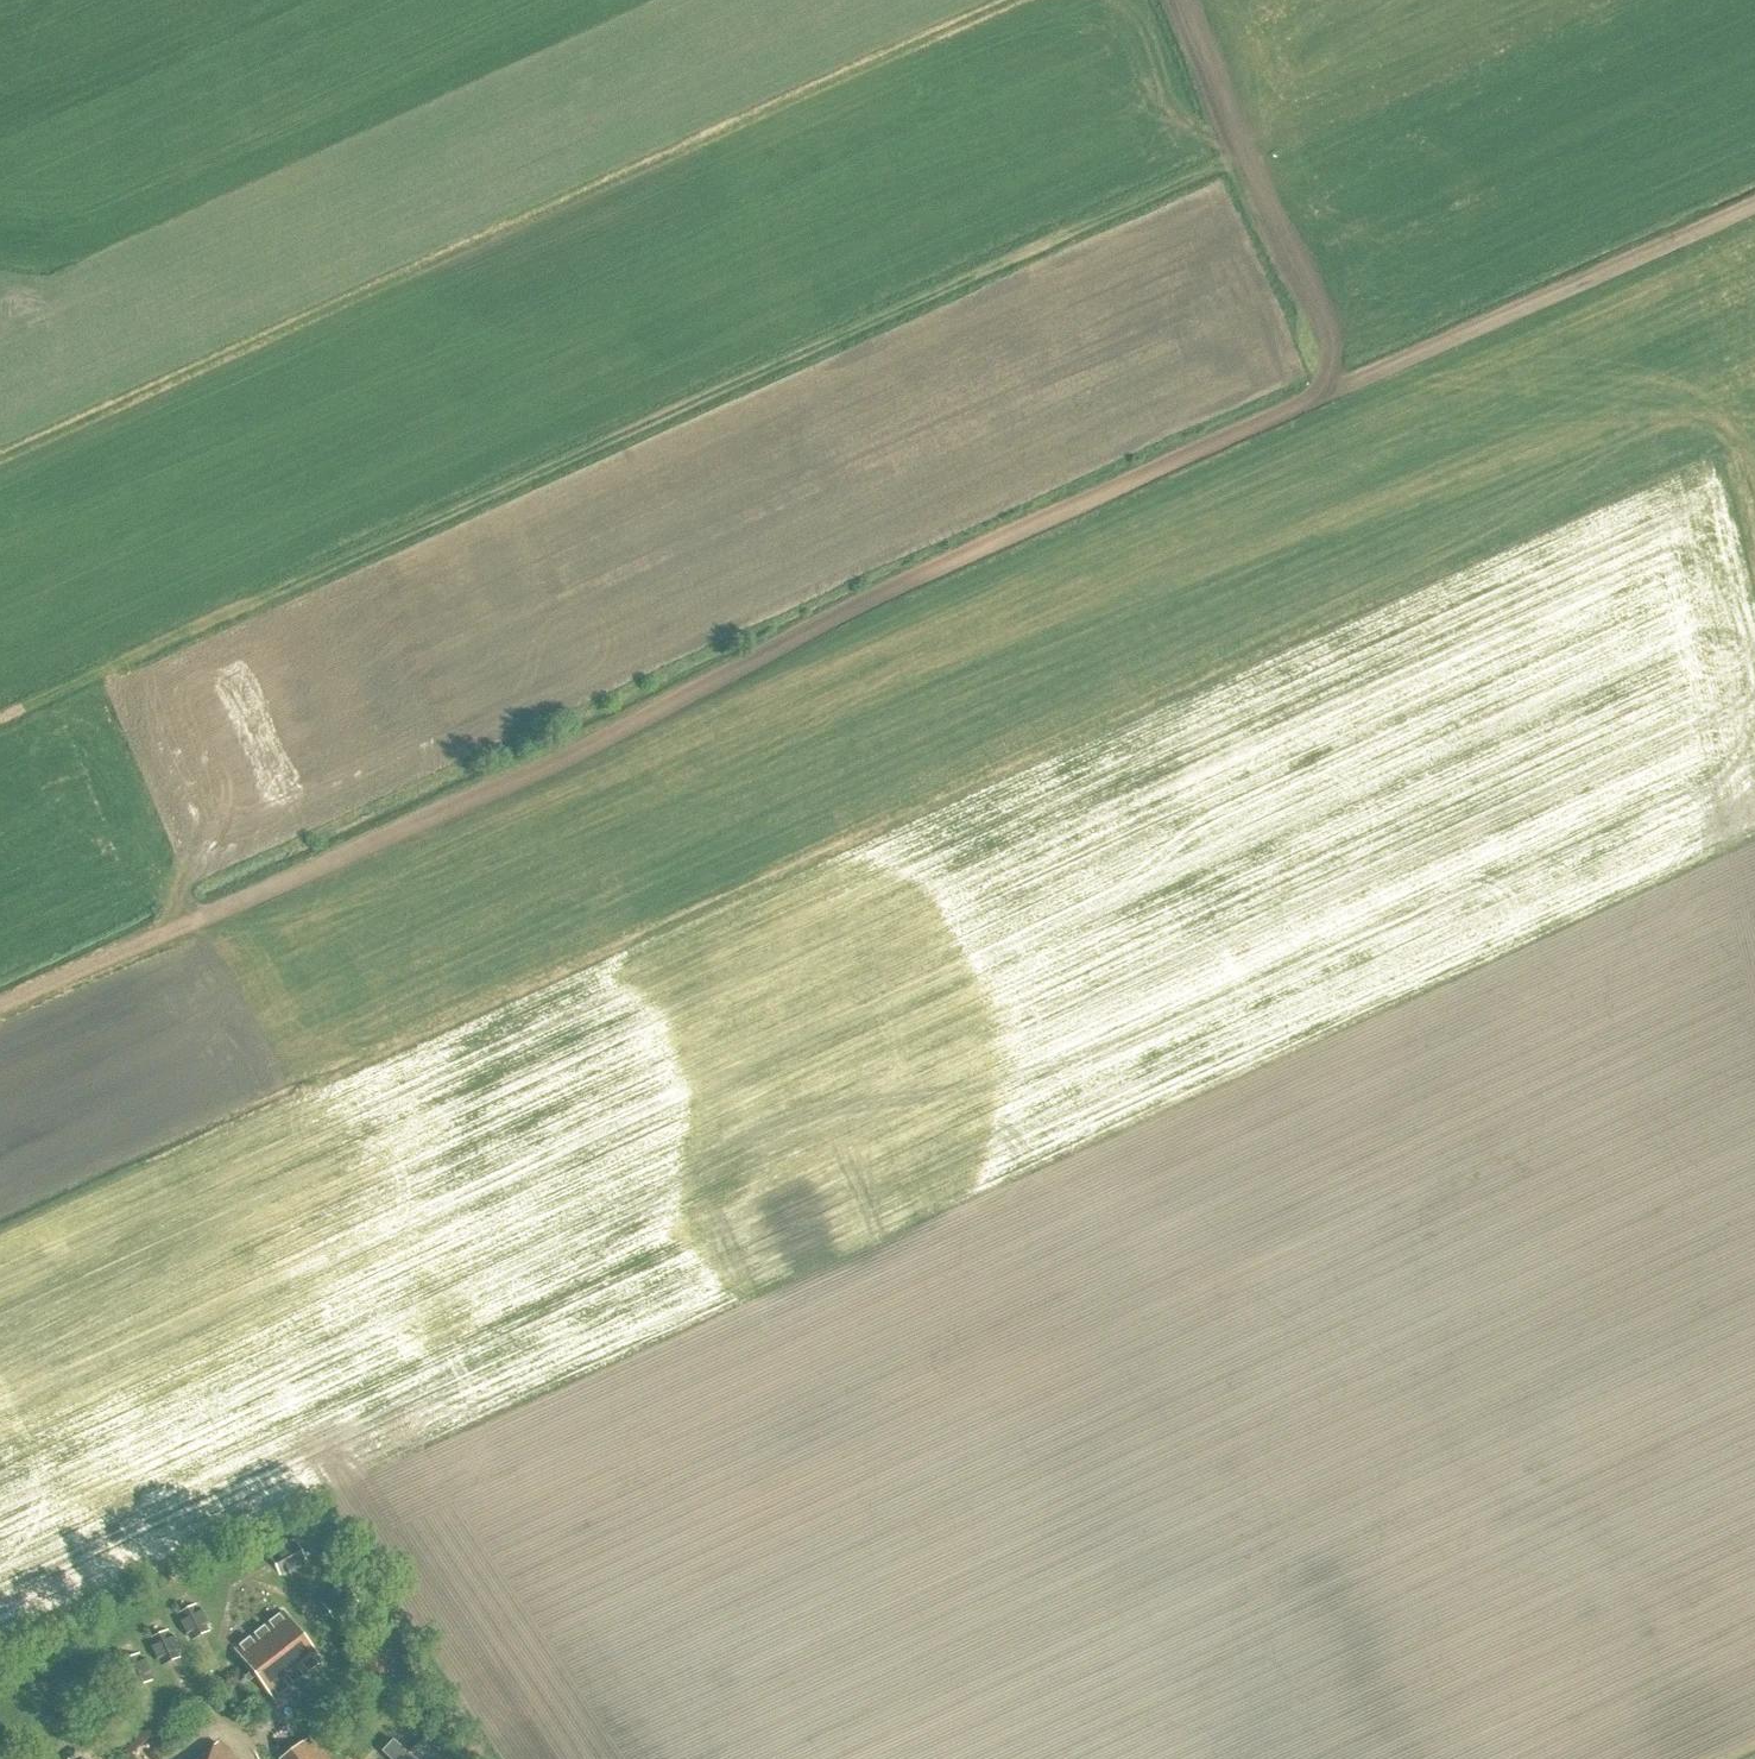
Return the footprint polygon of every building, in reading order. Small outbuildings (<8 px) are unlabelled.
[(270,1556),(280,1576),(286,1573),(287,1575),(301,1568),(300,1565),(306,1562),(296,1543),(288,1547),(288,1545),(274,1552),(275,1554),(270,1556)] [(195,1605),(176,1614),(179,1620),(176,1622),(183,1636),(187,1634),(190,1641),(208,1632),(205,1626),(208,1625),(201,1610),(198,1612),(195,1605)] [(283,1613),(234,1650),(273,1700),(321,1662),(283,1613)] [(167,1631),(148,1640),(151,1646),(148,1647),(155,1662),(159,1660),(162,1666),(180,1658),(177,1652),(180,1650),(173,1636),(170,1637),(167,1631)] [(139,1655),(120,1664),(122,1670),(120,1671),(126,1686),(130,1684),(133,1690),(151,1682),(148,1675),(151,1674),(145,1660),(142,1661),(139,1655)] [(418,1753),(404,1738),(390,1752),(397,1758),(452,1758),(431,1739),(418,1753)] [(302,1743),(280,1758),(314,1758),(302,1743)] [(198,1758),(229,1758),(217,1744),(198,1758)]
